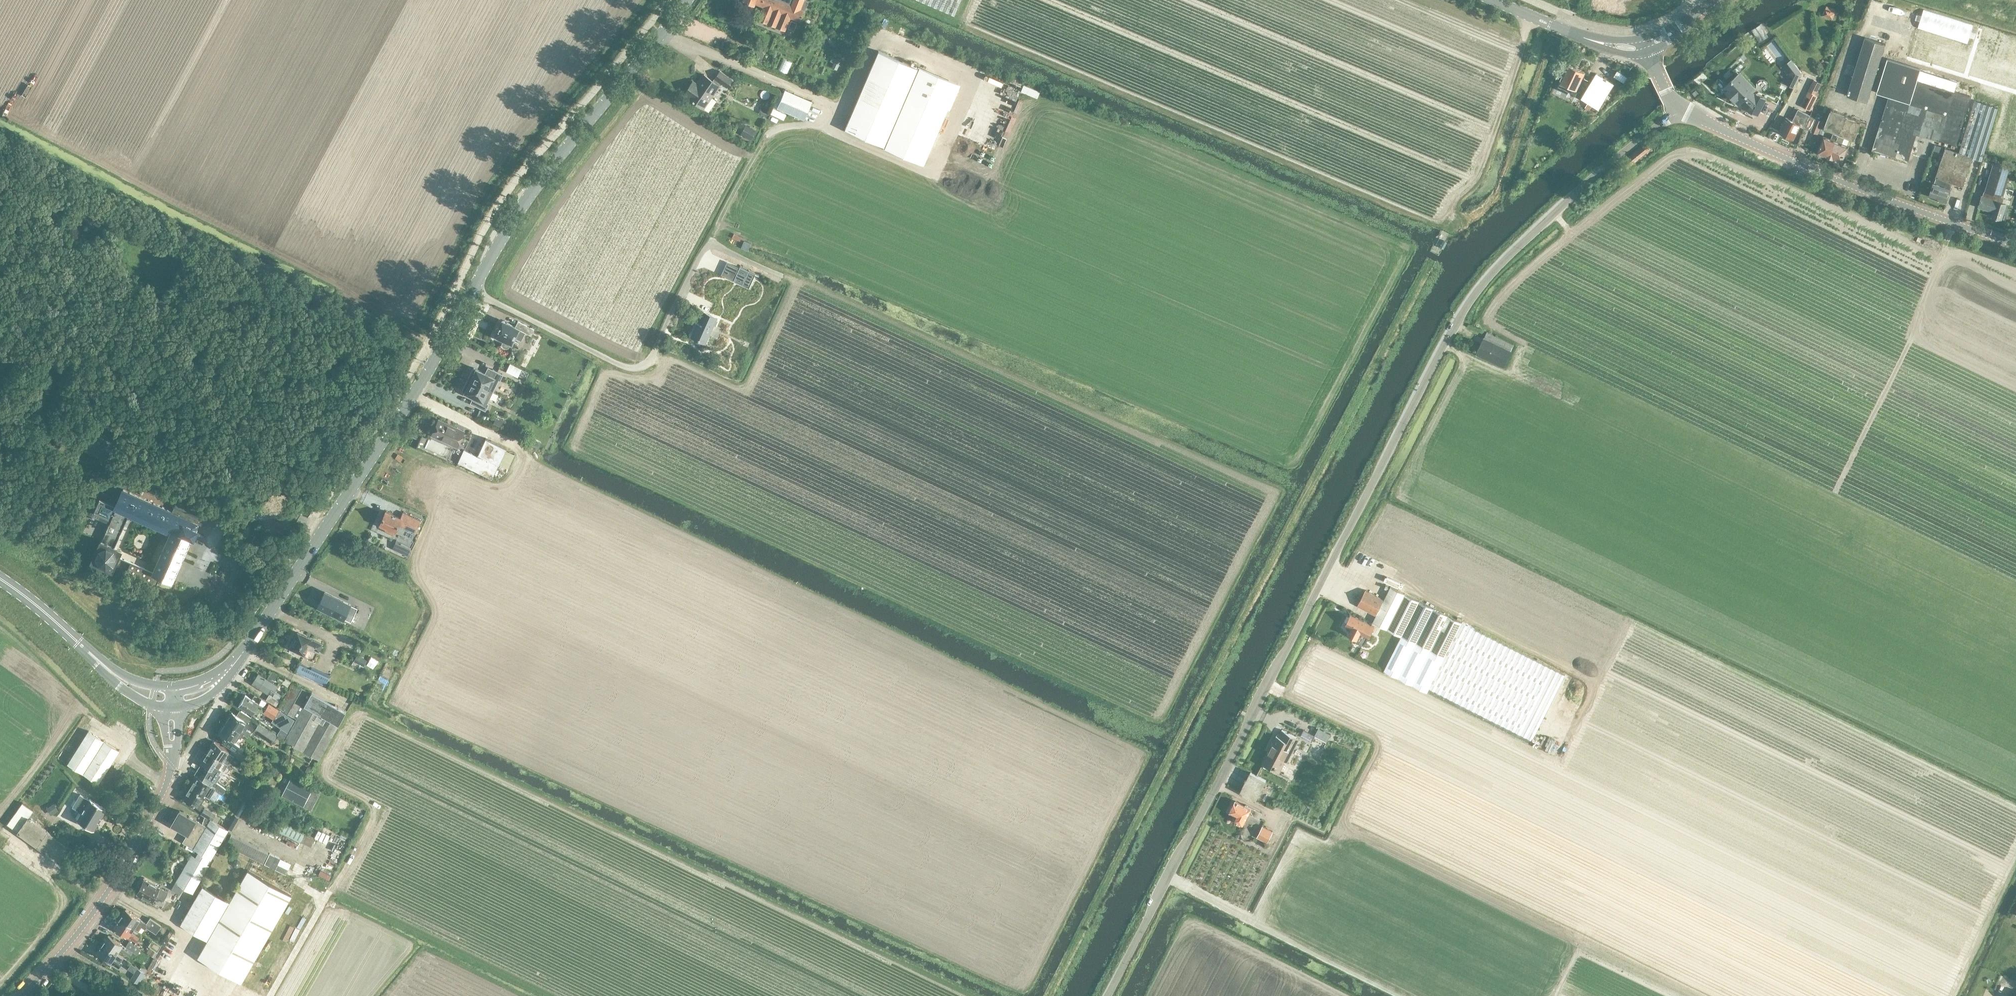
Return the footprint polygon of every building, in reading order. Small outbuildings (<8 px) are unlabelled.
[(763,6),(758,19),(795,34),(809,1),(807,0),(743,0),(755,4),(755,3),(763,6)] [(963,18),(970,0),(921,0),(963,18)] [(1822,17),(1834,22),(1838,11),(1826,7),(1822,17)] [(1751,31),(1760,44),(1769,38),(1760,25),(1751,31)] [(1885,43),(1865,37),(1846,95),(1867,101),(1885,43)] [(950,109),(960,84),(918,65),(917,67),(878,51),(844,129),(884,146),(883,147),(923,164),(948,108),(950,109)] [(1802,72),(1791,58),(1782,65),(1788,73),(1784,82),(1794,87),(1802,72)] [(1916,131),(1937,138),(1939,139),(1956,145),(1964,119),(1971,96),(1954,91),(1957,82),(1920,70),(1887,60),(1877,92),(1888,95),(1872,149),(1908,160),(1911,151),(1909,151),(1916,131)] [(1560,81),(1557,88),(1568,93),(1569,91),(1573,93),(1576,88),(1577,89),(1585,71),(1568,63),(1560,81)] [(713,80),(719,85),(721,83),(727,87),(732,79),(719,70),(713,80)] [(1730,90),(1727,92),(1734,99),(1737,97),(1749,109),(1748,110),(1757,114),(1765,97),(1754,92),(1758,89),(1740,71),(1726,85),(1730,90)] [(720,86),(719,85),(713,80),(704,73),(697,83),(694,81),(684,94),(709,111),(716,100),(712,97),(720,86)] [(1589,109),(1592,104),(1599,109),(1614,84),(1596,73),(1581,98),(1588,102),(1585,106),(1589,109)] [(1814,79),(1800,107),(1806,111),(1820,82),(1814,79)] [(1037,97),(1040,91),(1024,83),(1021,89),(1037,97)] [(777,108),(804,119),(812,100),(785,89),(777,108)] [(1973,157),(1982,160),(1998,107),(1975,99),(1959,152),(1945,147),(1935,177),(1938,178),(1936,182),(1934,181),(1929,195),(1946,201),(1952,182),(1962,186),(1973,157)] [(1817,152),(1830,157),(1836,141),(1846,114),(1831,108),(1824,127),(1834,131),(1831,139),(1824,136),(1817,152)] [(1778,131),(1779,131),(1793,138),(1799,125),(1804,128),(1810,115),(1798,109),(1792,120),(1785,116),(1778,131)] [(1836,141),(1830,157),(1842,162),(1848,146),(1841,143),(1844,135),(1853,139),(1861,120),(1846,114),(1839,133),(1836,141)] [(1810,131),(1817,133),(1822,121),(1819,119),(1815,118),(1810,131)] [(752,138),(756,128),(745,123),(740,134),(752,138)] [(1627,168),(1650,149),(1645,143),(1622,162),(1627,168)] [(1935,143),(1934,149),(1943,151),(1945,146),(1935,143)] [(2002,201),(2004,196),(2003,196),(2012,167),(1993,162),(1985,190),(1984,190),(1983,195),(1981,194),(1978,206),(1990,210),(1990,209),(1993,209),(1991,216),(2001,219),(2006,202),(2002,201)] [(721,274),(753,286),(758,272),(726,260),(721,274)] [(692,336),(706,342),(718,317),(703,310),(692,336)] [(501,344),(502,345),(503,346),(504,347),(506,348),(507,348),(509,347),(511,343),(514,337),(521,340),(525,332),(531,334),(534,328),(518,320),(515,326),(503,320),(499,327),(498,327),(496,328),(494,332),(495,334),(496,335),(495,335),(496,336),(496,335),(504,339),(501,344)] [(1487,331),(1484,337),(1484,336),(1476,353),(1504,366),(1512,350),(1511,349),(1514,344),(1487,331)] [(506,371),(518,377),(521,370),(510,364),(506,371)] [(467,379),(493,391),(499,380),(500,381),(503,374),(492,369),(489,375),(473,367),(467,379)] [(493,391),(467,379),(462,391),(478,399),(474,405),(485,410),(489,403),(488,403),(493,391)] [(431,435),(457,446),(464,430),(439,419),(431,435)] [(478,452),(477,454),(464,448),(457,462),(492,479),(500,464),(508,468),(515,454),(506,450),(507,447),(486,437),(486,438),(485,438),(478,452)] [(125,572),(172,593),(177,581),(176,581),(176,582),(172,581),(192,536),(193,537),(197,528),(196,527),(198,522),(200,524),(200,525),(201,525),(204,519),(205,519),(206,519),(206,518),(207,517),(207,516),(206,515),(205,514),(206,514),(208,509),(207,509),(206,510),(177,498),(172,511),(123,488),(115,507),(101,501),(95,514),(111,521),(103,540),(101,539),(91,561),(98,564),(99,568),(103,570),(106,568),(113,570),(119,557),(131,563),(127,572),(125,571),(125,572)] [(410,530),(416,517),(403,511),(401,517),(387,511),(380,524),(389,528),(388,529),(395,532),(398,525),(410,530)] [(392,550),(407,557),(411,548),(396,541),(392,550)] [(1391,586),(1384,599),(1365,590),(1359,601),(1357,599),(1355,603),(1374,613),(1374,612),(1377,614),(1373,622),(1401,636),(1393,653),(1390,652),(1383,666),(1385,667),(1384,670),(1428,691),(1430,687),(1521,733),(1554,668),(1391,586)] [(324,592),(318,606),(351,621),(358,608),(324,592)] [(1357,638),(1360,632),(1369,637),(1372,631),(1375,626),(1365,621),(1350,614),(1346,623),(1353,627),(1349,634),(1357,638)] [(291,647),(304,653),(307,648),(312,651),(314,647),(318,649),(321,642),(298,632),(291,647)] [(362,645),(358,653),(342,645),(332,667),(332,668),(329,675),(312,668),(314,661),(303,656),(300,663),(299,663),(297,670),(305,675),(319,681),(320,680),(330,684),(332,679),(344,685),(345,684),(376,698),(393,660),(362,645)] [(272,670),(268,676),(274,680),(278,673),(272,670)] [(252,683),(268,693),(271,688),(274,691),(278,685),(259,673),(252,683)] [(296,719),(311,692),(293,682),(278,707),(296,719)] [(284,740),(318,759),(319,759),(346,710),(311,691),(311,692),(296,719),(284,740)] [(279,700),(272,695),(269,693),(266,699),(276,705),(277,704),(279,705),(281,702),(279,700)] [(269,702),(268,703),(265,701),(263,706),(259,703),(244,694),(238,705),(256,716),(260,710),(263,712),(273,718),(271,721),(287,732),(295,719),(280,709),(269,702)] [(248,721),(251,718),(251,716),(250,715),(240,709),(236,714),(232,711),(225,722),(243,734),(248,736),(251,731),(246,728),(250,723),(248,721)] [(243,734),(225,722),(218,732),(225,737),(222,740),(233,747),(242,753),(242,752),(245,747),(234,740),(237,736),(241,738),(243,734)] [(272,742),(277,734),(259,723),(254,731),(272,742)] [(1299,738),(1282,729),(1278,736),(1276,735),(1262,763),(1279,771),(1285,761),(1287,762),(1299,738)] [(68,763),(99,783),(119,750),(88,730),(68,763)] [(1344,746),(1330,739),(1325,749),(1340,756),(1344,746)] [(208,751),(222,760),(229,750),(214,740),(208,751)] [(233,747),(230,752),(243,760),(244,759),(246,760),(248,756),(242,752),(242,753),(233,747)] [(213,779),(217,782),(217,781),(222,774),(228,763),(222,760),(208,751),(206,754),(204,752),(200,759),(202,760),(200,762),(209,767),(205,774),(212,779),(213,779)] [(1266,779),(1250,771),(1240,792),(1256,800),(1266,779)] [(190,786),(206,795),(211,786),(222,794),(226,787),(222,785),(217,781),(217,782),(213,779),(212,779),(210,783),(197,775),(190,786)] [(281,794),(304,806),(307,808),(314,796),(313,795),(315,790),(312,789),(290,778),(281,794)] [(202,801),(206,795),(190,786),(183,797),(201,807),(204,802),(202,801)] [(77,819),(94,829),(107,808),(89,798),(89,799),(80,794),(73,806),(82,811),(77,819)] [(1229,812),(1234,814),(1237,816),(1235,821),(1242,825),(1249,813),(1259,818),(1262,812),(1252,807),(1251,809),(1236,800),(1233,805),(1231,806),(1230,809),(1230,811),(1229,812)] [(23,802),(7,823),(17,831),(59,862),(70,847),(29,817),(33,810),(23,802)] [(46,808),(51,815),(58,810),(54,803),(46,808)] [(213,820),(213,819),(216,815),(205,809),(202,814),(205,816),(205,815),(213,820)] [(210,866),(211,865),(215,858),(212,857),(216,850),(219,852),(232,831),(229,829),(213,819),(213,820),(205,815),(205,816),(201,822),(179,810),(171,824),(187,834),(183,841),(193,847),(199,851),(195,856),(209,864),(209,865),(210,866)] [(282,822),(279,831),(302,840),(305,831),(282,822)] [(1268,842),(1273,831),(1262,825),(1257,836),(1268,842)] [(263,862),(268,852),(231,834),(226,844),(263,862)] [(277,863),(280,858),(270,853),(264,863),(286,874),(288,869),(277,863)] [(193,893),(209,865),(209,864),(195,856),(191,854),(175,882),(193,893)] [(291,895),(285,892),(247,869),(229,901),(225,899),(203,885),(180,923),(224,949),(252,964),(291,895)] [(152,901),(155,896),(164,900),(168,891),(160,887),(144,879),(137,893),(152,901)] [(145,928),(146,927),(156,933),(161,925),(150,917),(147,922),(126,909),(120,918),(134,928),(139,931),(142,926),(145,928)] [(134,928),(120,918),(114,926),(136,942),(140,937),(132,931),(134,928)] [(109,934),(102,943),(117,954),(120,949),(129,956),(132,950),(135,952),(138,948),(131,943),(128,948),(109,934)] [(157,951),(161,945),(152,939),(148,945),(157,951)] [(96,952),(111,963),(119,968),(122,963),(114,958),(117,954),(102,943),(96,952)] [(138,983),(144,972),(137,968),(131,978),(138,983)]
